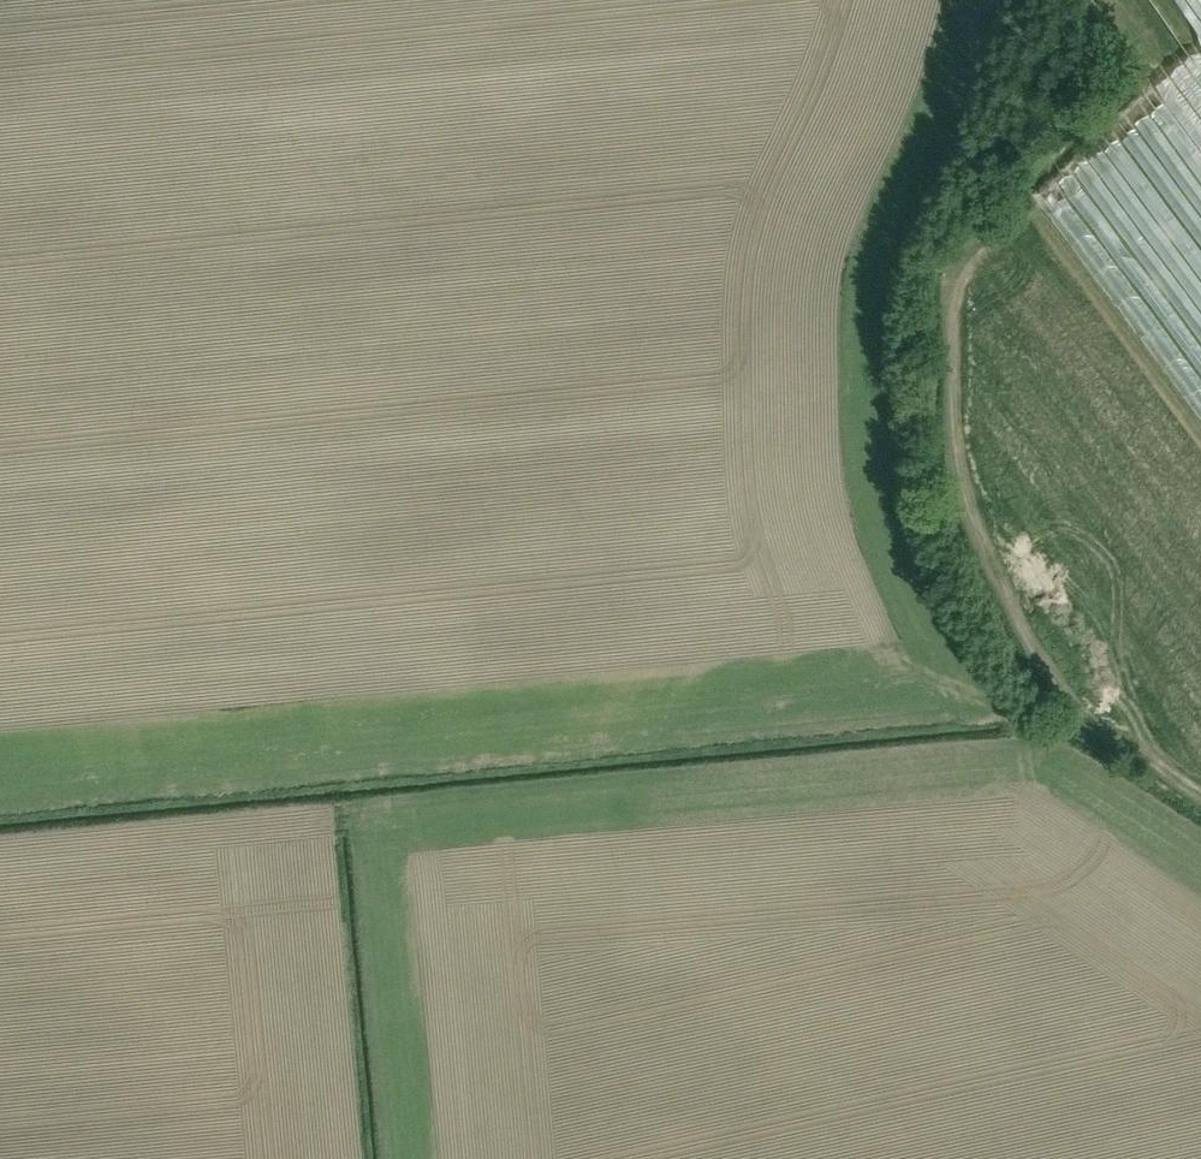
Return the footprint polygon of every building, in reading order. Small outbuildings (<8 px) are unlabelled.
[(1152,71),(1200,34),(1200,20),(1188,3),(1132,44),(1152,71)]
